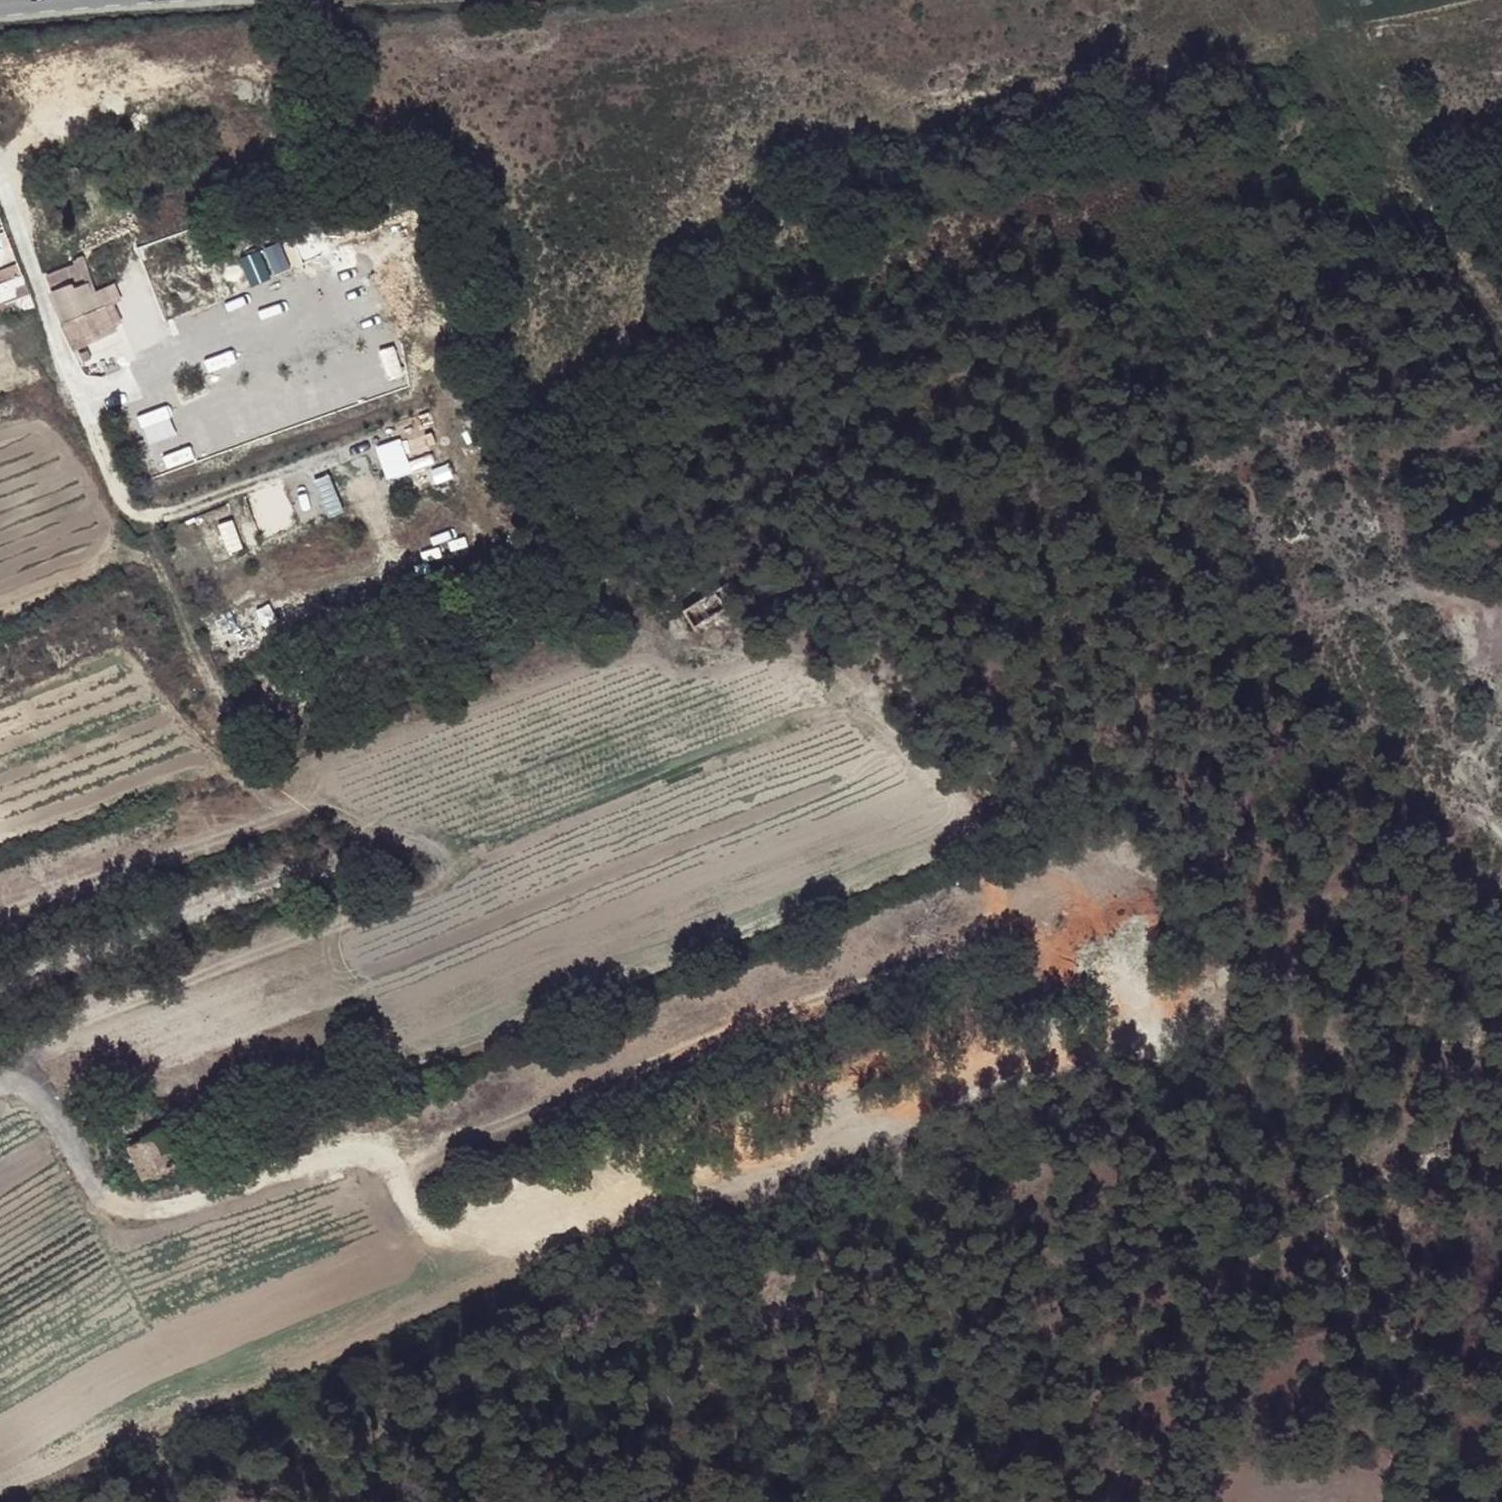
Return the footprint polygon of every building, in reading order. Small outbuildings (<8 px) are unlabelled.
[(10,250),(0,254),(0,266),(14,260),(10,250)] [(28,297),(14,260),(0,266),(0,306),(28,297)] [(65,269),(41,279),(54,311),(89,296),(78,269),(67,274),(65,269)] [(383,449),(392,476),(446,458),(438,432),(383,449)] [(722,580),(678,605),(689,627),(734,600),(722,580)] [(144,1178),(174,1167),(159,1129),(128,1139),(144,1178)]
